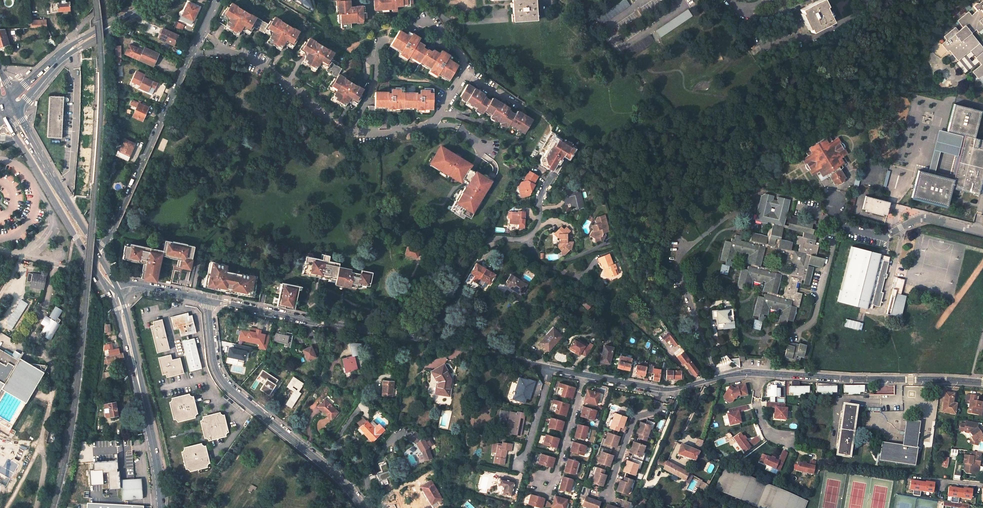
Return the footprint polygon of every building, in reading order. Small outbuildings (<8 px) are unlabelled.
[(313,0),(292,0),(293,1),(307,10),(309,10),(310,12),(316,10),(313,0)] [(350,0),(337,0),(337,6),(339,6),(339,15),(341,15),(341,23),(341,28),(351,28),(351,22),(357,22),(357,21),(363,20),(363,18),(366,18),(366,12),(364,12),(364,6),(362,6),(362,8),(356,8),(356,7),(350,7),(350,0)] [(397,9),(397,6),(403,6),(403,4),(410,3),(412,3),(412,0),(375,0),(374,0),(374,10),(382,9),(388,9),(392,9),(397,9)] [(513,22),(537,20),(536,0),(512,0),(513,22)] [(596,18),(600,24),(630,5),(627,0),(623,0),(596,18)] [(812,31),(822,27),(833,21),(823,0),(817,0),(800,9),(812,31)] [(976,3),(972,6),(977,11),(971,15),(968,12),(957,21),(963,27),(958,31),(955,27),(944,36),(947,40),(941,44),(947,52),(949,50),(958,61),(970,51),(981,65),(972,72),(978,79),(982,76),(982,78),(982,48),(971,33),(976,30),(978,32),(982,29),(982,0),(981,0),(977,4),(976,3)] [(70,12),(70,3),(66,3),(66,2),(62,2),(62,3),(53,4),(52,5),(51,5),(52,12),(52,13),(53,13),(70,12)] [(182,15),(180,20),(191,25),(195,16),(194,15),(198,7),(189,3),(185,11),(186,12),(184,16),(182,15)] [(240,29),(243,29),(243,28),(243,30),(246,29),(249,31),(252,26),(254,27),(257,26),(258,27),(261,28),(262,29),(262,32),(264,33),(265,32),(267,30),(269,31),(270,34),(270,36),(271,36),(269,39),(282,47),(283,45),(283,43),(286,43),(286,44),(289,44),(292,45),(294,40),(296,41),(298,37),(297,36),(298,34),(295,32),(292,30),(293,28),(281,20),(280,22),(277,20),(273,18),(272,21),(270,20),(268,24),(264,22),(262,21),(263,21),(257,17),(256,19),(253,17),(250,15),(250,14),(238,6),(237,8),(233,6),(231,4),(229,7),(228,7),(225,10),(226,11),(224,16),(226,17),(227,20),(228,23),(226,25),(239,33),(241,31),(240,29)] [(689,10),(656,32),(660,38),(693,16),(689,10)] [(239,33),(226,25),(224,28),(228,31),(229,30),(231,31),(233,33),(234,34),(238,36),(239,33)] [(4,47),(5,50),(10,49),(5,29),(0,30),(0,48),(4,47)] [(164,29),(159,38),(174,45),(178,35),(164,29)] [(414,40),(411,38),(407,36),(400,31),(391,45),(401,51),(400,53),(400,54),(407,59),(408,57),(409,56),(416,60),(417,58),(421,61),(422,60),(427,50),(423,48),(424,46),(420,44),(418,42),(420,39),(416,37),(414,40)] [(651,35),(627,51),(631,57),(655,42),(651,35)] [(274,46),(276,47),(276,48),(280,51),(282,48),(282,47),(269,39),(269,40),(268,40),(267,42),(271,45),(272,44),(274,46)] [(318,66),(321,65),(324,64),(326,65),(325,67),(326,71),(329,70),(330,71),(332,72),(333,72),(334,76),(336,77),(335,78),(334,78),(332,82),(333,82),(330,87),(333,89),(334,91),(334,94),(333,97),(345,105),(346,102),(346,101),(349,100),(349,102),(349,101),(352,101),(355,102),(358,98),(359,98),(361,95),(360,94),(362,91),(359,89),(356,87),(356,86),(344,78),(343,79),(340,77),(338,76),(342,68),(336,65),(334,65),(334,64),(331,62),(333,58),(331,57),(333,55),(330,53),(327,51),(328,49),(315,41),(314,43),(311,41),(308,39),(306,42),(305,41),(303,45),(304,46),(301,50),(304,52),(305,55),(306,54),(307,57),(306,57),(304,60),(316,68),(318,66)] [(287,46),(292,48),(296,41),(294,40),(292,45),(289,44),(286,44),(287,46)] [(130,45),(126,54),(139,60),(153,66),(159,54),(145,48),(143,51),(130,45)] [(401,51),(391,45),(390,46),(400,53),(401,51)] [(448,59),(444,57),(446,54),(442,51),(440,54),(433,50),(432,53),(428,50),(427,50),(422,60),(426,62),(425,64),(431,68),(430,70),(429,72),(437,76),(438,73),(450,80),(458,66),(453,62),(451,61),(448,59)] [(8,65),(5,54),(0,56),(0,59),(2,65),(8,65)] [(426,62),(422,60),(421,61),(417,58),(416,60),(409,56),(408,57),(419,64),(419,63),(430,70),(431,68),(425,64),(426,62)] [(308,67),(311,68),(311,69),(315,72),(316,70),(316,69),(316,68),(304,60),(303,61),(301,63),(306,66),(307,66),(308,67)] [(157,72),(170,78),(172,72),(159,67),(157,72)] [(139,88),(148,92),(152,94),(157,83),(146,79),(147,76),(137,71),(132,82),(140,86),(139,88)] [(450,80),(438,73),(437,76),(448,82),(450,80)] [(485,96),(481,93),(481,91),(478,91),(478,89),(474,89),(472,88),(467,85),(460,97),(467,101),(465,103),(466,104),(472,108),(476,110),(482,114),(483,114),(484,112),(485,111),(490,102),(488,100),(484,98),(485,96)] [(387,109),(395,109),(395,108),(399,109),(400,108),(404,109),(404,108),(404,93),(401,93),(401,90),(396,90),(391,90),(391,94),(388,94),(388,92),(375,92),(375,106),(384,106),(385,106),(387,106),(387,109)] [(416,110),(424,110),(424,109),(429,109),(433,109),(433,94),(429,94),(429,91),(424,91),(420,91),(420,94),(417,94),(417,93),(404,93),(404,108),(413,108),(415,108),(416,108),(416,110)] [(61,139),(64,97),(50,96),(47,138),(61,139)] [(345,105),(333,97),(332,97),(330,99),(334,102),(335,102),(337,103),(339,104),(339,105),(344,108),(345,106),(345,105)] [(352,101),(349,101),(349,102),(349,103),(355,106),(360,99),(359,98),(358,98),(355,102),(352,101)] [(491,117),(497,121),(501,123),(507,127),(508,128),(510,125),(515,115),(512,113),(508,111),(509,109),(506,107),(505,104),(503,105),(502,102),(499,103),(496,101),(492,99),(490,102),(485,111),(492,115),(491,116),(491,117)] [(133,116),(143,121),(149,108),(138,103),(138,104),(132,101),(128,109),(135,112),(133,116)] [(954,104),(947,131),(965,135),(954,179),(918,170),(912,195),(911,197),(947,206),(949,197),(951,189),(957,190),(978,195),(982,177),(982,140),(974,137),(981,111),(954,104)] [(515,115),(510,125),(512,127),(516,129),(517,130),(521,133),(524,135),(532,121),(529,119),(526,117),(525,114),(523,115),(523,113),(520,113),(517,112),(515,115)] [(560,158),(562,155),(567,158),(569,159),(576,149),(571,146),(566,143),(566,145),(563,143),(560,142),(562,138),(552,132),(540,151),(545,154),(541,160),(542,165),(550,170),(552,171),(557,163),(559,164),(561,160),(559,160),(560,158)] [(808,148),(809,149),(805,152),(808,156),(802,159),(805,165),(805,166),(805,167),(805,168),(806,169),(807,170),(808,170),(812,176),(816,173),(819,171),(822,177),(825,175),(826,176),(827,177),(828,177),(829,176),(835,185),(836,184),(837,185),(838,184),(839,185),(840,184),(841,184),(842,183),(843,182),(844,182),(843,181),(845,180),(844,179),(845,178),(839,167),(841,165),(843,161),(841,158),(848,154),(844,148),(844,147),(844,146),(844,145),(843,145),(843,144),(842,143),(841,143),(837,137),(832,141),(830,137),(826,139),(825,138),(808,148)] [(118,151),(116,155),(128,160),(130,156),(135,144),(125,140),(120,152),(118,151)] [(481,201),(489,189),(487,188),(490,183),(492,183),(494,179),(486,174),(485,175),(476,170),(475,172),(469,168),(470,167),(463,162),(464,161),(465,160),(461,158),(460,160),(457,159),(458,157),(451,153),(441,147),(435,156),(436,157),(432,164),(448,173),(453,177),(455,174),(460,178),(467,182),(466,184),(459,196),(461,197),(458,202),(456,200),(450,210),(454,212),(458,214),(460,212),(465,216),(470,219),(476,209),(475,208),(477,203),(479,204),(481,201)] [(435,156),(434,156),(428,165),(446,176),(448,173),(432,164),(436,157),(435,156)] [(529,195),(535,185),(533,184),(537,176),(529,171),(528,174),(527,173),(525,178),(525,180),(521,181),(518,186),(520,194),(525,193),(529,195)] [(819,171),(816,173),(821,181),(828,177),(827,177),(826,176),(825,175),(822,177),(819,171)] [(584,207),(581,194),(573,190),(562,192),(561,195),(563,200),(565,201),(565,204),(570,203),(572,204),(573,207),(577,206),(578,206),(579,208),(584,207)] [(763,193),(759,196),(754,215),(760,216),(759,222),(765,224),(766,222),(769,222),(765,236),(758,234),(750,233),(748,240),(749,240),(767,244),(769,237),(779,239),(781,227),(782,225),(788,199),(776,196),(775,200),(771,200),(772,196),(763,193)] [(857,195),(850,193),(845,213),(851,215),(857,195)] [(865,211),(883,216),(883,214),(887,215),(890,202),(865,196),(862,209),(866,210),(865,211)] [(516,222),(520,222),(520,223),(520,227),(525,227),(526,211),(518,211),(517,212),(513,211),(513,217),(511,217),(511,222),(511,223),(516,223),(516,222)] [(610,231),(605,215),(598,217),(596,220),(597,224),(592,225),(594,230),(593,231),(591,234),(592,236),(595,238),(597,237),(598,242),(604,240),(605,238),(604,233),(610,231)] [(803,218),(788,215),(788,218),(790,219),(789,224),(792,224),(790,229),(802,232),(801,237),(806,238),(805,243),(807,243),(812,244),(815,235),(811,234),(812,229),(810,229),(811,224),(813,224),(814,221),(807,219),(806,222),(802,221),(803,218)] [(781,227),(785,228),(790,229),(792,224),(789,224),(790,219),(788,218),(786,226),(782,225),(781,227)] [(558,235),(558,239),(560,238),(560,243),(558,244),(558,248),(561,251),(561,256),(564,256),(570,249),(570,250),(573,242),(567,242),(567,235),(570,231),(566,227),(564,230),(561,227),(556,232),(558,235)] [(750,288),(753,279),(754,279),(762,281),(765,281),(762,291),(766,292),(768,292),(767,295),(765,294),(763,294),(762,297),(757,296),(752,316),(758,317),(759,314),(762,314),(766,315),(769,306),(770,306),(778,308),(781,309),(777,323),(785,325),(786,320),(792,322),(795,307),(798,307),(801,294),(795,292),(793,292),(794,288),(796,283),(799,284),(800,280),(803,281),(806,282),(806,283),(806,284),(807,284),(811,270),(806,269),(806,266),(807,264),(821,267),(823,258),(814,256),(817,245),(812,244),(807,243),(806,244),(804,244),(805,243),(806,238),(801,237),(797,236),(795,244),(798,244),(796,252),(793,251),(789,250),(791,242),(779,239),(769,237),(767,244),(749,240),(749,243),(747,242),(738,240),(731,238),(730,238),(729,242),(725,241),(720,260),(726,262),(726,259),(731,260),(734,260),(736,251),(737,251),(745,253),(748,254),(746,263),(750,264),(751,265),(751,267),(749,266),(747,266),(746,269),(741,268),(736,288),(742,289),(742,286),(750,288)] [(140,273),(139,277),(154,281),(156,274),(157,274),(159,263),(157,263),(158,257),(157,257),(158,255),(160,255),(165,256),(165,255),(168,255),(167,257),(173,259),(176,242),(171,241),(163,240),(162,245),(164,245),(163,248),(162,247),(161,250),(128,243),(128,246),(123,245),(121,251),(122,251),(121,258),(125,259),(126,258),(128,259),(128,261),(135,262),(136,260),(138,261),(142,262),(141,263),(140,271),(141,271),(141,273),(140,273)] [(173,259),(176,259),(175,264),(183,266),(183,267),(188,268),(191,253),(189,253),(190,250),(191,251),(192,246),(185,244),(176,242),(173,259)] [(419,250),(407,246),(405,254),(417,257),(419,250)] [(851,247),(838,301),(867,308),(869,303),(874,304),(873,306),(880,307),(881,303),(882,303),(883,302),(881,301),(883,293),(881,292),(880,292),(881,290),(882,290),(885,278),(886,279),(888,274),(886,274),(885,274),(886,270),(887,270),(889,262),(880,259),(881,255),(851,247)] [(322,278),(327,279),(328,276),(333,277),(332,278),(336,278),(335,285),(338,286),(339,285),(342,285),(342,287),(350,288),(350,286),(354,287),(354,288),(358,288),(358,284),(369,286),(372,271),(359,269),(358,273),(349,271),(349,269),(336,267),(337,262),(326,261),(327,255),(321,254),(320,260),(304,257),(303,262),(304,263),(303,269),(302,268),(301,275),(320,278),(320,276),(322,277),(322,278)] [(609,254),(598,258),(601,266),(604,265),(606,270),(603,275),(609,277),(616,275),(614,269),(616,268),(615,264),(613,265),(609,254)] [(117,263),(113,256),(108,258),(112,266),(117,263)] [(726,262),(725,265),(729,266),(731,267),(733,261),(730,261),(731,260),(726,259),(726,262)] [(496,274),(482,266),(476,262),(467,277),(468,277),(470,278),(472,280),(482,286),(485,281),(490,284),(496,274)] [(224,266),(209,263),(204,288),(215,290),(217,290),(222,291),(222,289),(237,292),(236,294),(238,295),(243,275),(223,271),(224,266)] [(725,265),(721,264),(719,273),(727,275),(729,266),(725,265)] [(526,285),(510,274),(505,284),(520,294),(526,285)] [(255,285),(257,278),(243,275),(238,295),(244,296),(253,298),(254,289),(253,289),(254,285),(255,285)] [(904,279),(897,278),(896,282),(894,289),(893,289),(886,314),(901,317),(906,296),(901,294),(904,279)] [(294,309),(299,286),(282,282),(277,305),(282,306),(285,307),(286,305),(289,306),(288,308),(294,309)] [(580,302),(588,309),(592,305),(585,297),(580,302)] [(731,309),(712,311),(713,317),(717,317),(718,328),(733,326),(731,309)] [(188,313),(171,317),(174,329),(179,328),(181,336),(196,333),(192,315),(188,316),(188,313)] [(759,330),(762,321),(763,322),(764,317),(762,316),(762,314),(759,314),(758,317),(757,320),(754,319),(752,329),(759,330)] [(169,350),(162,319),(153,321),(154,325),(151,326),(157,353),(169,350)] [(860,322),(846,319),(845,326),(859,330),(860,322)] [(561,336),(553,328),(540,343),(549,350),(561,336)] [(241,329),(239,340),(259,344),(258,348),(267,350),(270,335),(260,333),(261,330),(256,329),(256,332),(241,329)] [(284,347),(290,348),(290,347),(293,334),(287,332),(286,335),(284,334),(283,333),(279,331),(278,333),(276,332),(274,341),(285,343),(284,347)] [(669,332),(663,337),(666,341),(669,338),(672,343),(673,342),(676,346),(678,344),(669,332)] [(202,368),(194,338),(182,341),(190,371),(202,368)] [(584,346),(574,340),(569,348),(575,352),(574,353),(578,356),(580,354),(584,356),(590,347),(585,344),(584,346)] [(798,345),(789,342),(788,345),(786,345),(783,356),(786,357),(785,359),(789,360),(789,358),(791,358),(791,356),(795,357),(795,355),(800,356),(803,357),(806,346),(798,344),(798,345)] [(113,349),(111,343),(104,345),(103,350),(108,349),(109,354),(110,356),(119,353),(118,348),(113,349)] [(238,361),(244,362),(244,361),(246,351),(250,352),(251,347),(236,344),(235,349),(229,348),(228,356),(238,359),(238,361)] [(363,368),(360,354),(364,353),(361,344),(352,346),(354,355),(344,358),(346,367),(344,367),(345,372),(353,370),(363,368)] [(613,347),(604,345),(602,352),(600,361),(609,363),(613,347)] [(311,346),(303,350),(307,361),(316,357),(311,346)] [(681,349),(675,354),(677,357),(684,352),(683,351),(681,349)] [(698,371),(686,355),(684,353),(684,352),(677,357),(682,363),(684,362),(694,376),(697,374),(696,372),(698,371)] [(104,357),(104,363),(124,359),(122,353),(119,353),(110,356),(106,356),(104,357)] [(631,356),(621,354),(620,356),(616,355),(613,366),(627,369),(629,370),(631,361),(631,358),(630,358),(631,356)] [(171,355),(158,357),(163,374),(166,374),(167,377),(184,373),(180,358),(172,360),(171,355)] [(739,357),(729,360),(740,367),(739,361),(739,357)] [(443,365),(432,372),(438,382),(436,393),(449,395),(451,379),(443,365)] [(646,367),(637,365),(635,373),(644,375),(646,367)] [(653,365),(650,365),(649,372),(654,373),(659,374),(660,369),(653,368),(653,365)] [(279,380),(262,370),(259,375),(266,380),(260,390),(269,396),(279,380)] [(354,373),(353,370),(345,372),(347,378),(351,377),(351,376),(351,375),(353,373),(354,373)] [(681,371),(666,370),(666,379),(683,379),(683,373),(681,373),(681,371)] [(304,384),(293,377),(287,387),(294,391),(285,404),(291,408),(301,393),(299,392),(304,384)] [(528,380),(519,377),(512,399),(525,402),(526,398),(530,399),(535,381),(528,379),(528,380)] [(394,381),(383,380),(382,395),(394,396),(394,389),(393,389),(394,381)] [(809,393),(809,386),(800,386),(800,382),(792,381),(792,387),(789,387),(790,396),(805,395),(805,393),(809,393)] [(575,387),(559,382),(558,387),(562,388),(560,396),(572,399),(575,387)] [(837,393),(837,384),(833,384),(818,383),(817,383),(817,393),(821,393),(821,395),(833,395),(833,393),(837,393)] [(739,397),(747,395),(744,384),(734,387),(731,387),(729,386),(725,387),(726,392),(723,397),(724,400),(729,403),(731,402),(734,399),(735,399),(737,396),(738,395),(739,397)] [(784,397),(784,386),(776,386),(776,385),(770,385),(770,389),(767,389),(768,396),(770,396),(770,402),(775,402),(775,397),(780,397),(784,397)] [(865,392),(865,386),(860,386),(852,385),(847,385),(845,385),(845,393),(849,393),(849,395),(860,395),(860,393),(865,392)] [(894,395),(894,386),(880,386),(880,395),(894,395)] [(600,393),(587,389),(584,401),(596,405),(600,393)] [(954,394),(945,393),(942,412),(955,414),(956,404),(952,403),(954,394)] [(189,394),(172,398),(172,399),(171,402),(170,402),(174,419),(175,419),(178,420),(178,421),(195,417),(194,416),(196,414),(197,413),(193,396),(192,397),(189,395),(189,394)] [(328,395),(324,399),(317,406),(331,419),(338,412),(332,406),(335,402),(328,395)] [(970,404),(969,408),(968,413),(979,415),(980,408),(981,409),(982,403),(978,402),(975,401),(975,396),(967,395),(966,403),(970,404)] [(569,404),(553,399),(552,403),(557,404),(554,412),(566,416),(569,404)] [(115,402),(108,403),(108,404),(109,410),(110,416),(118,415),(117,410),(116,407),(115,402)] [(785,403),(773,402),(772,408),(772,414),(775,414),(774,419),(786,420),(787,408),(785,408),(785,403)] [(857,407),(843,405),(841,417),(838,443),(836,455),(849,457),(851,447),(853,447),(853,441),(852,440),(854,424),(856,424),(857,417),(855,417),(857,407)] [(596,410),(583,406),(580,415),(594,419),(596,410)] [(741,411),(739,406),(728,409),(729,414),(727,414),(730,425),(741,423),(738,412),(741,411)] [(517,413),(510,411),(506,432),(521,435),(523,424),(522,423),(524,413),(517,411),(517,413)] [(219,413),(203,417),(203,418),(201,421),(200,421),(204,438),(205,438),(208,439),(208,440),(225,436),(224,435),(226,433),(227,432),(223,415),(222,416),(219,414),(219,413)] [(626,417),(614,413),(612,419),(611,423),(608,422),(607,427),(619,431),(620,427),(622,428),(626,417)] [(384,430),(374,420),(371,423),(363,416),(354,425),(358,429),(355,432),(361,437),(364,434),(367,437),(367,436),(373,442),(384,430)] [(564,421),(550,417),(547,427),(561,431),(564,421)] [(655,422),(647,420),(646,423),(640,421),(636,432),(639,433),(638,437),(646,440),(649,430),(652,431),(655,422)] [(919,422),(906,420),(902,446),(882,443),(879,460),(914,465),(917,448),(920,448),(921,441),(917,440),(919,422)] [(972,436),(970,437),(973,441),(972,444),(977,445),(978,440),(982,441),(982,432),(980,431),(977,428),(978,424),(966,421),(965,424),(960,423),(959,431),(962,431),(963,430),(966,431),(966,432),(970,433),(972,436)] [(588,427),(578,424),(574,436),(585,439),(588,427)] [(424,439),(415,431),(409,437),(408,437),(411,440),(412,439),(416,443),(421,451),(422,451),(426,461),(432,458),(433,457),(432,454),(431,455),(428,447),(432,445),(429,440),(426,442),(424,439)] [(620,436),(608,432),(605,438),(604,442),(602,441),(600,446),(611,450),(613,447),(616,447),(620,436)] [(559,438),(546,434),(543,444),(556,448),(559,438)] [(740,434),(733,438),(743,452),(754,445),(751,441),(747,443),(745,440),(746,439),(744,436),(743,437),(740,434)] [(751,441),(754,445),(759,441),(756,437),(751,441)] [(498,443),(493,442),(492,451),(497,451),(496,456),(495,456),(494,463),(504,464),(506,450),(511,451),(512,443),(498,441),(498,443)] [(645,445),(633,441),(629,452),(632,453),(631,457),(643,461),(645,452),(643,452),(645,445)] [(586,446),(573,442),(570,451),(584,454),(586,446)] [(200,443),(183,447),(184,449),(182,451),(181,451),(185,468),(186,468),(189,470),(189,471),(206,467),(206,466),(208,463),(205,446),(203,446),(201,445),(200,443)] [(699,452),(680,445),(677,455),(676,459),(679,460),(680,456),(691,459),(689,463),(693,465),(699,452)] [(611,450),(600,446),(598,450),(602,451),(600,456),(598,463),(609,467),(612,456),(610,455),(611,450)] [(0,451),(0,484),(7,487),(20,464),(0,451)] [(964,455),(963,463),(965,463),(964,470),(967,473),(971,474),(974,472),(979,472),(981,453),(969,451),(969,456),(964,455)] [(555,457),(541,453),(538,463),(552,467),(555,457)] [(780,471),(784,459),(780,457),(778,461),(774,459),(775,458),(771,457),(771,458),(766,456),(762,455),(759,462),(780,471)] [(643,461),(631,457),(630,461),(627,459),(623,471),(635,475),(637,468),(640,469),(643,461)] [(688,473),(667,462),(660,458),(658,463),(665,466),(663,469),(671,474),(685,481),(688,473)] [(578,462),(568,459),(564,471),(574,474),(578,462)] [(956,460),(953,479),(961,480),(963,463),(959,463),(956,460)] [(117,461),(93,462),(94,470),(89,470),(90,485),(103,484),(103,472),(108,472),(109,484),(110,484),(111,489),(119,489),(118,471),(117,471),(117,469),(118,469),(117,461)] [(796,471),(813,474),(815,462),(810,461),(809,465),(805,464),(806,463),(802,462),(802,463),(797,463),(796,471)] [(378,474),(382,486),(389,484),(387,478),(391,476),(387,464),(381,466),(383,472),(378,474)] [(595,471),(593,470),(591,474),(594,475),(591,482),(602,486),(606,475),(603,474),(605,470),(596,467),(595,471)] [(759,507),(804,507),(807,501),(766,484),(724,467),(715,489),(756,507),(759,507)] [(635,480),(624,476),(623,480),(620,479),(616,490),(627,494),(629,488),(632,489),(635,480)] [(573,479),(563,477),(559,489),(569,492),(573,479)] [(515,481),(500,478),(498,485),(503,486),(501,494),(511,496),(515,481)] [(142,479),(121,480),(122,500),(143,498),(142,479)] [(442,498),(431,480),(428,482),(421,486),(423,490),(425,489),(430,497),(428,498),(431,504),(442,498)] [(932,493),(934,483),(925,482),(925,484),(918,483),(918,482),(910,481),(909,489),(913,490),(913,495),(920,496),(921,491),(932,493)] [(582,486),(579,498),(584,499),(582,506),(586,507),(599,507),(600,503),(587,498),(590,489),(582,486)] [(970,499),(971,490),(963,489),(963,490),(956,490),(956,488),(948,487),(947,496),(951,497),(950,502),(958,503),(958,498),(970,499)] [(545,498),(531,494),(528,504),(542,507),(545,498)] [(555,495),(551,507),(555,507),(564,507),(567,499),(555,495)]
